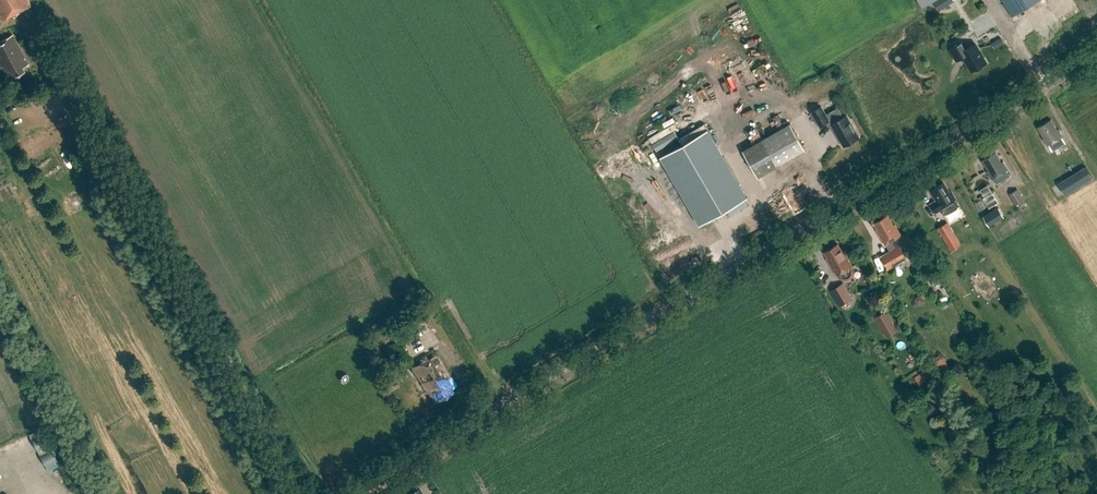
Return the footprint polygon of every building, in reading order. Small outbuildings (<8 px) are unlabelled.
[(2,21),(31,6),(27,0),(0,0),(0,19),(2,21)] [(955,2),(955,0),(935,0),(940,9),(955,2)] [(1012,17),(1039,0),(1002,0),(1012,17)] [(0,42),(0,66),(8,80),(24,71),(22,68),(28,65),(12,35),(0,42)] [(1002,37),(993,42),(996,48),(1005,42),(1002,37)] [(960,42),(948,49),(955,61),(962,57),(970,72),(985,63),(974,44),(964,49),(960,42)] [(821,106),(811,112),(819,126),(829,121),(844,146),(860,137),(847,115),(843,117),(840,111),(835,110),(826,115),(821,106)] [(1059,129),(1057,130),(1051,119),(1038,127),(1044,138),(1043,138),(1047,146),(1049,145),(1052,151),(1053,150),(1065,143),(1062,137),(1063,136),(1059,129)] [(743,151),(758,177),(806,150),(790,123),(743,151)] [(708,130),(660,157),(699,225),(747,198),(708,130)] [(989,171),(987,171),(992,179),(993,178),(997,184),(1010,176),(1006,170),(1008,170),(1003,162),(1002,163),(995,152),(982,160),(989,171)] [(791,175),(796,161),(791,159),(786,173),(791,175)] [(1086,166),(1058,184),(1065,196),(1094,178),(1086,166)] [(930,190),(937,201),(933,203),(932,206),(934,210),(937,211),(941,209),(945,215),(960,206),(951,192),(950,193),(944,183),(930,190)] [(1009,194),(1015,206),(1025,200),(1018,189),(1009,194)] [(989,209),(998,203),(993,194),(983,200),(989,209)] [(989,226),(1004,217),(997,207),(983,216),(989,226)] [(881,256),(888,269),(907,258),(903,251),(906,249),(908,246),(909,242),(909,239),(905,232),(901,235),(895,225),(894,226),(888,215),(874,223),(881,234),(880,234),(890,251),(881,256)] [(961,244),(948,222),(937,228),(951,251),(961,244)] [(843,250),(842,250),(838,244),(825,252),(828,258),(827,259),(837,275),(837,276),(838,276),(838,277),(839,278),(839,279),(840,279),(841,280),(842,280),(843,280),(843,281),(844,281),(845,281),(846,281),(847,281),(848,281),(848,280),(849,280),(850,280),(851,279),(852,279),(852,278),(853,277),(853,276),(854,276),(854,275),(854,274),(854,273),(855,273),(855,272),(855,271),(854,270),(854,269),(854,268),(853,267),(853,266),(852,266),(843,250)] [(853,299),(843,283),(830,290),(840,306),(853,299)] [(875,317),(887,338),(899,331),(888,310),(875,317)] [(396,343),(388,347),(399,366),(410,360),(402,346),(399,348),(396,343)] [(449,390),(456,386),(437,353),(412,368),(426,393),(428,392),(434,404),(451,394),(449,390)] [(949,367),(943,357),(932,363),(938,373),(949,367)] [(925,369),(915,376),(921,384),(930,377),(925,369)] [(425,419),(409,425),(411,432),(428,426),(425,419)] [(42,431),(31,436),(39,453),(50,448),(42,431)] [(48,471),(60,466),(54,451),(49,454),(47,451),(40,454),(48,471)]
